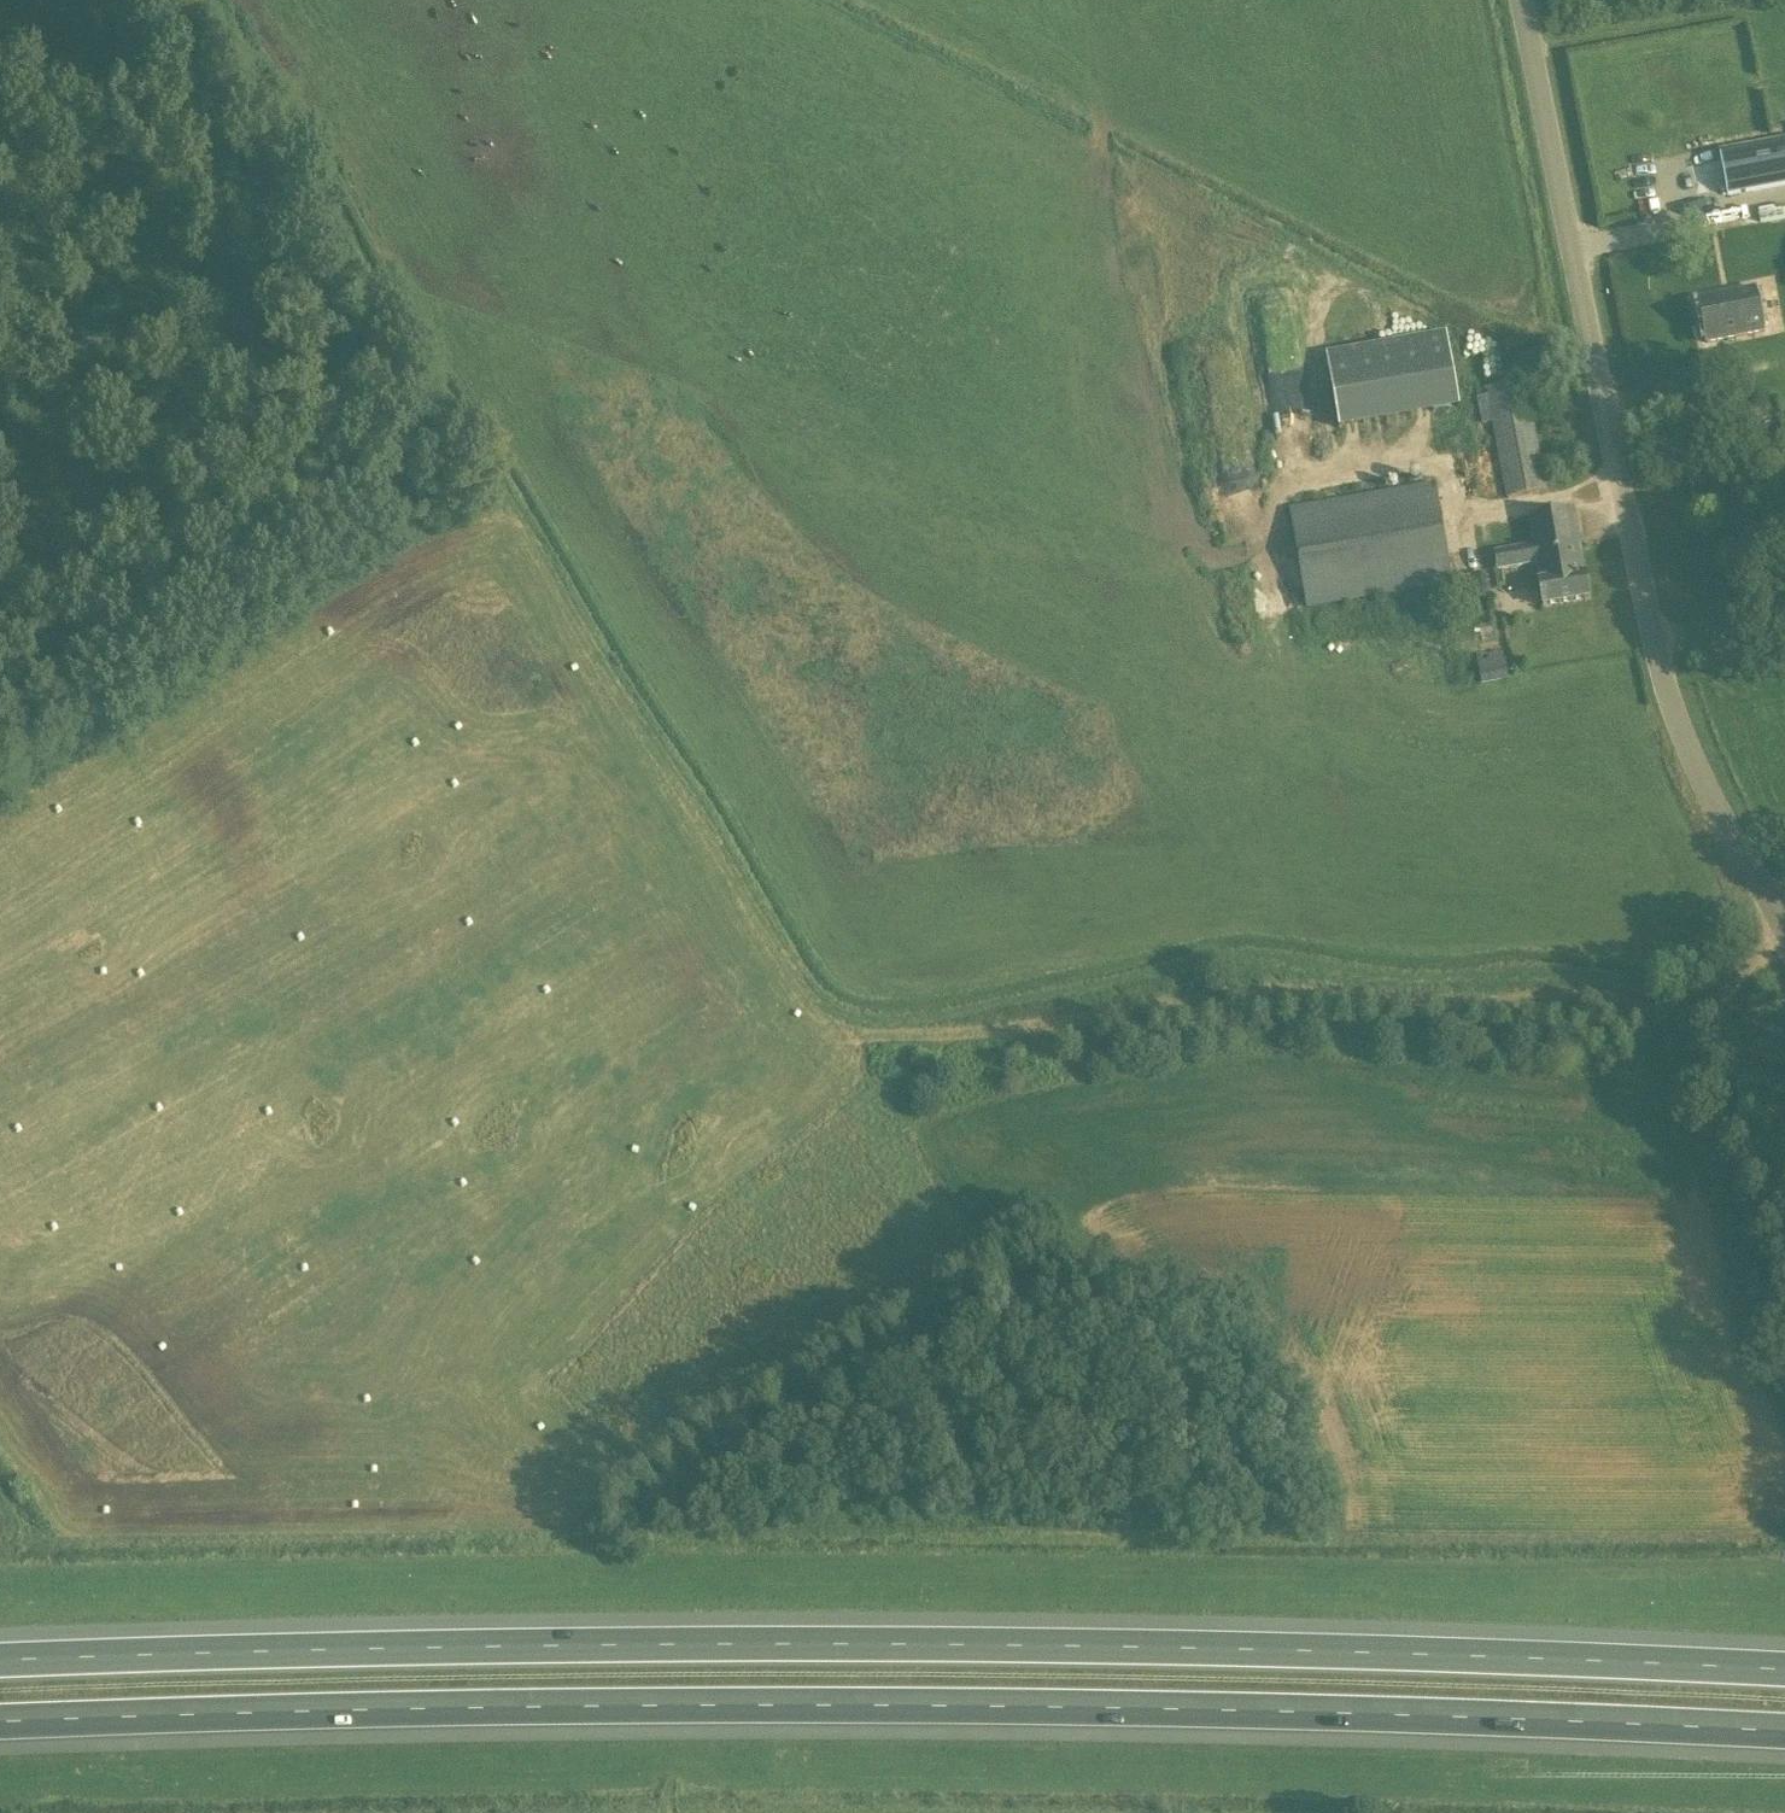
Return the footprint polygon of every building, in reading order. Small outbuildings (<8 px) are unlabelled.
[(1727,197),(1784,185),(1784,141),(1719,154),(1727,197)] [(1706,345),(1764,333),(1755,291),(1698,302),(1706,345)] [(1460,406),(1447,334),(1328,355),(1341,427),(1460,406)] [(1526,382),(1486,389),(1487,396),(1476,399),(1482,426),(1492,425),(1506,500),(1547,493),(1526,382)] [(1307,610),(1453,583),(1435,483),(1289,509),(1307,610)] [(1494,554),(1497,574),(1536,566),(1543,607),(1590,599),(1586,575),(1584,575),(1572,512),(1528,520),(1533,547),(1494,554)] [(1477,654),(1481,684),(1508,680),(1504,650),(1477,654)]
